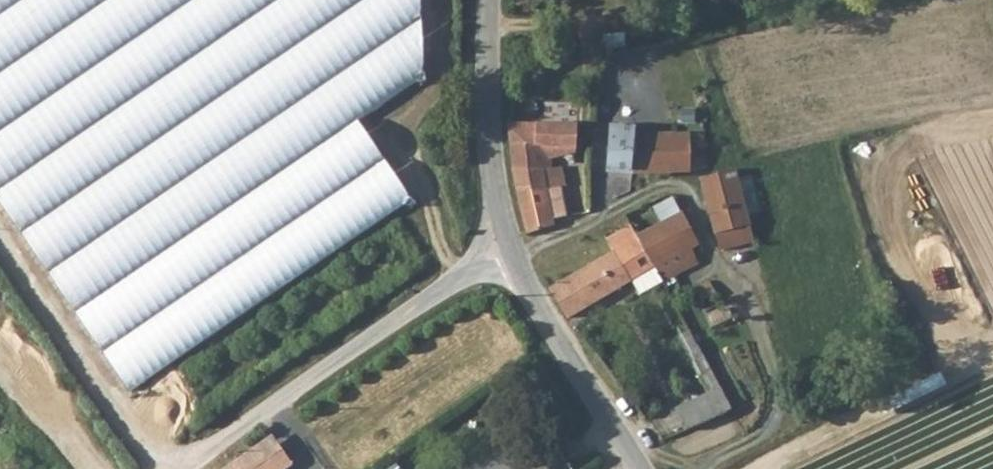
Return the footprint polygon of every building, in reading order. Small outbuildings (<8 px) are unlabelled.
[(130,398),(410,202),(355,121),(421,78),(417,0),(0,0),(0,208),(130,398)] [(514,174),(528,234),(554,224),(554,219),(545,172),(552,171),(550,147),(572,148),(572,162),(588,162),(589,124),(510,123),(514,174)] [(703,135),(629,134),(629,138),(629,170),(690,170),(691,152),(700,152),(703,135)] [(608,169),(629,170),(629,138),(610,137),(608,169)] [(716,236),(750,225),(737,169),(701,179),(716,236)] [(567,218),(558,170),(552,171),(545,172),(554,219),(567,218)] [(648,232),(665,263),(672,278),(697,262),(691,248),(698,244),(683,212),(648,232)] [(631,282),(665,263),(648,232),(641,220),(618,233),(625,245),(614,252),(631,282)] [(756,241),(750,225),(716,236),(724,251),(756,241)] [(614,252),(596,263),(613,292),(631,282),(614,252)] [(570,317),(613,292),(596,263),(552,290),(570,317)] [(696,289),(703,302),(716,294),(709,281),(696,289)] [(677,411),(687,429),(732,408),(723,388),(677,411)] [(226,468),(279,468),(263,445),(226,468)]
